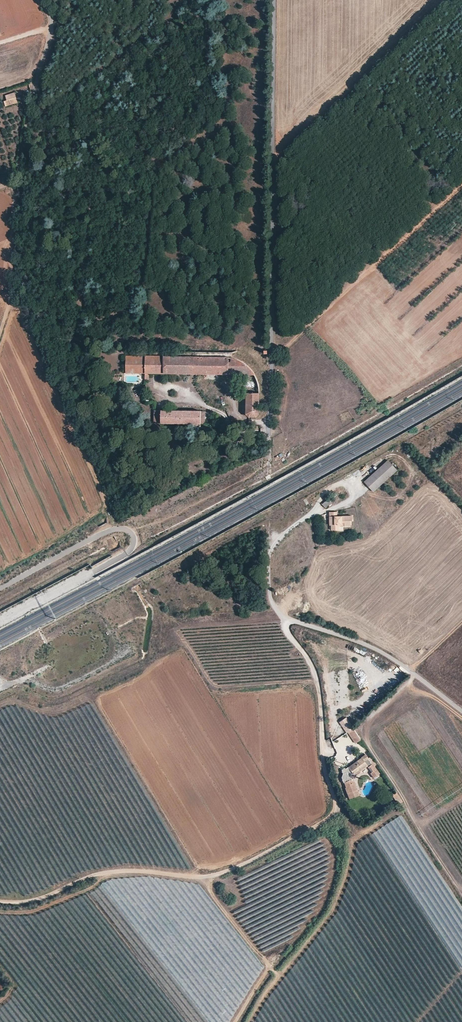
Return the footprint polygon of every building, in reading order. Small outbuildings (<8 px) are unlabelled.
[(4,101),(6,106),(18,102),(16,97),(4,101)] [(135,372),(135,356),(126,356),(126,372),(135,372)] [(145,372),(145,356),(135,356),(135,372),(145,372)] [(145,356),(145,372),(164,373),(164,356),(145,356)] [(164,356),(164,373),(195,373),(196,357),(164,356)] [(196,357),(195,373),(229,374),(228,357),(196,357)] [(246,393),(246,414),(249,417),(256,417),(259,414),(259,393),(246,393)] [(171,410),(161,410),(161,422),(171,422),(171,410)] [(180,410),(171,410),(171,422),(180,422),(180,410)] [(192,411),(180,410),(180,422),(192,423),(192,411)] [(201,411),(192,411),(192,423),(201,423),(201,411)] [(364,481),(373,491),(392,475),(395,479),(400,474),(396,470),(397,470),(387,460),(364,481)] [(322,504),(326,508),(331,503),(328,499),(322,504)] [(329,512),(329,525),(331,525),(331,530),(340,530),(340,526),(351,526),(350,521),(352,521),(352,515),(338,515),(338,512),(329,512)] [(341,722),(347,733),(353,729),(347,718),(341,722)] [(356,744),(361,741),(355,732),(350,735),(356,744)] [(357,791),(352,776),(354,773),(353,772),(359,769),(361,771),(368,767),(372,773),(371,774),(374,778),(380,774),(374,765),(373,765),(369,759),(370,758),(367,754),(363,756),(363,757),(354,763),(349,766),(346,768),(346,773),(343,775),(341,779),(343,783),(344,783),(346,788),(345,789),(347,794),(357,791)] [(359,795),(357,791),(347,794),(349,799),(359,795)]
